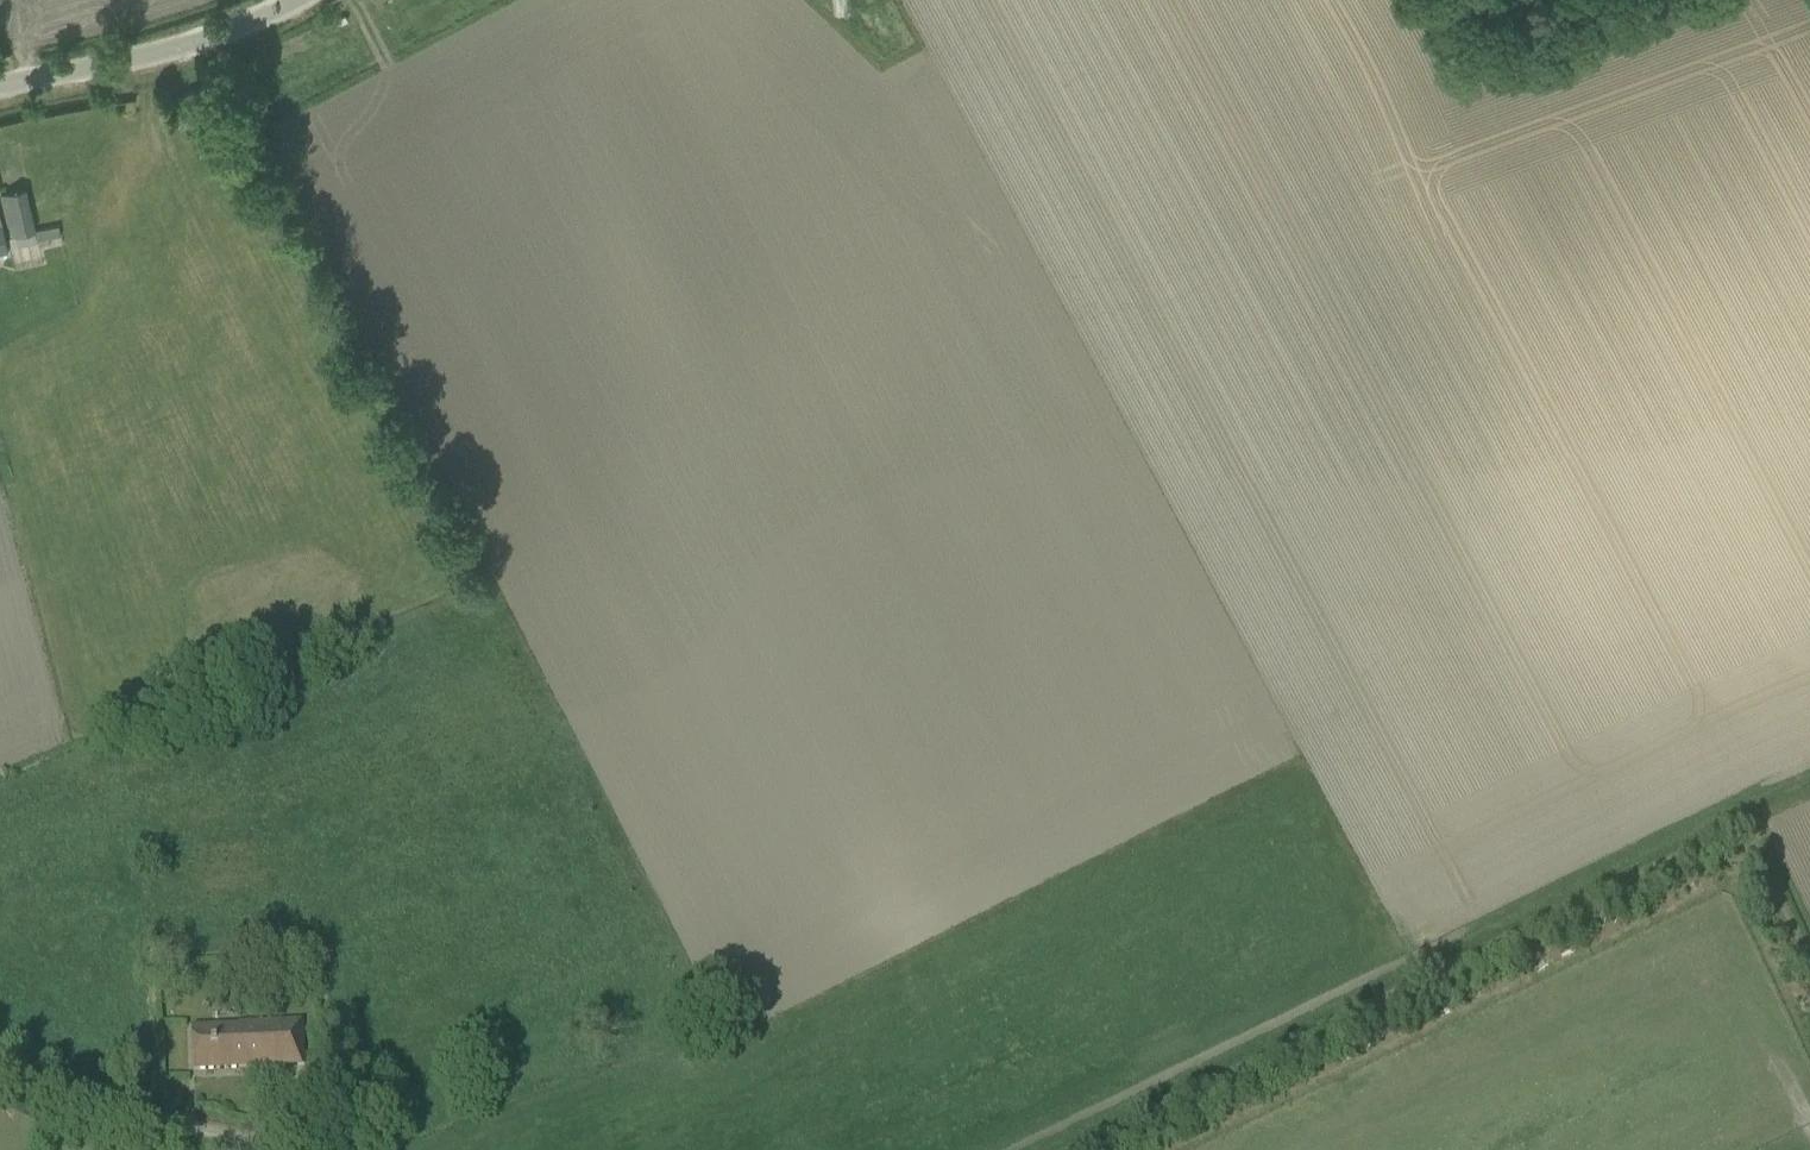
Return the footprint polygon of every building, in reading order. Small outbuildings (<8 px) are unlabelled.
[(35,230),(25,188),(2,193),(11,235),(35,230)] [(2,224),(0,224),(0,251),(8,249),(2,224)] [(237,1023),(237,1026),(191,1028),(193,1071),(304,1066),(302,1021),(237,1023)]
